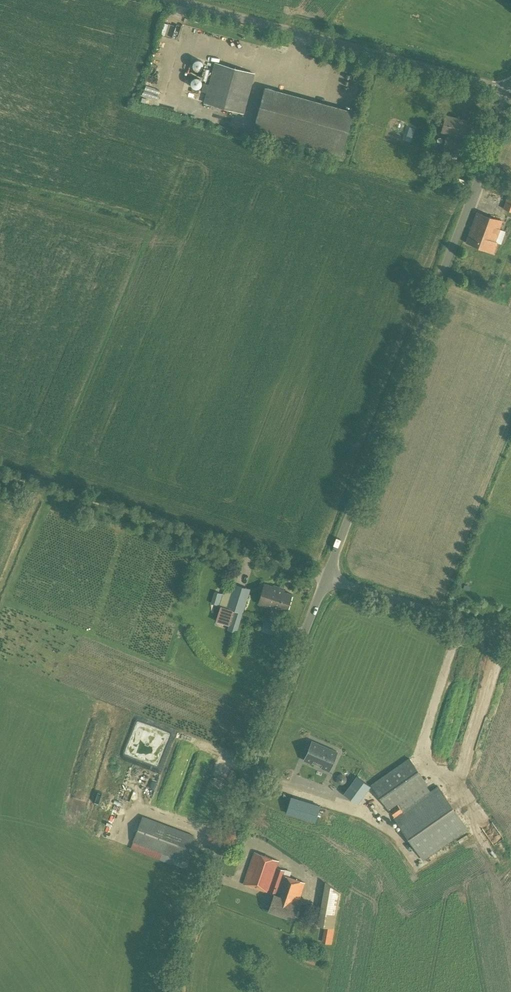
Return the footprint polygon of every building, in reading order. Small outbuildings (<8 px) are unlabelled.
[(168,36),(176,38),(180,26),(172,24),(168,36)] [(244,113),(255,74),(215,63),(204,102),(244,113)] [(342,155),(354,112),(265,88),(253,130),(342,155)] [(463,137),(467,120),(446,115),(442,131),(463,137)] [(411,142),(414,132),(408,130),(406,140),(411,142)] [(510,185),(503,208),(510,211),(510,185)] [(493,253),(497,243),(495,242),(503,221),(477,212),(466,242),(493,253)] [(234,611),(243,613),(250,589),(234,583),(226,607),(234,610),(234,611)] [(273,608),(278,588),(264,583),(258,604),(273,608)] [(278,588),(273,608),(279,610),(279,608),(287,610),(292,594),(284,592),(285,589),(278,588)] [(215,590),(211,602),(219,604),(223,593),(215,590)] [(243,613),(234,611),(234,612),(221,608),(217,619),(230,623),(228,629),(237,632),(243,613)] [(275,635),(278,625),(264,621),(261,631),(275,635)] [(336,749),(310,739),(303,757),(329,767),(336,749)] [(430,791),(426,784),(427,784),(409,757),(371,784),(389,810),(390,809),(395,816),(393,817),(423,860),(468,829),(438,785),(430,791)] [(357,776),(344,793),(358,803),(371,786),(357,776)] [(321,805),(291,796),(285,813),(316,822),(321,805)] [(184,861),(190,847),(194,835),(142,816),(132,841),(184,861)] [(298,903),(305,883),(284,875),(285,870),(277,867),(279,861),(254,851),(243,884),(268,893),(268,892),(274,894),(268,910),(294,919),(299,903),(298,903)] [(334,928),(340,892),(325,881),(318,925),(334,928)]
